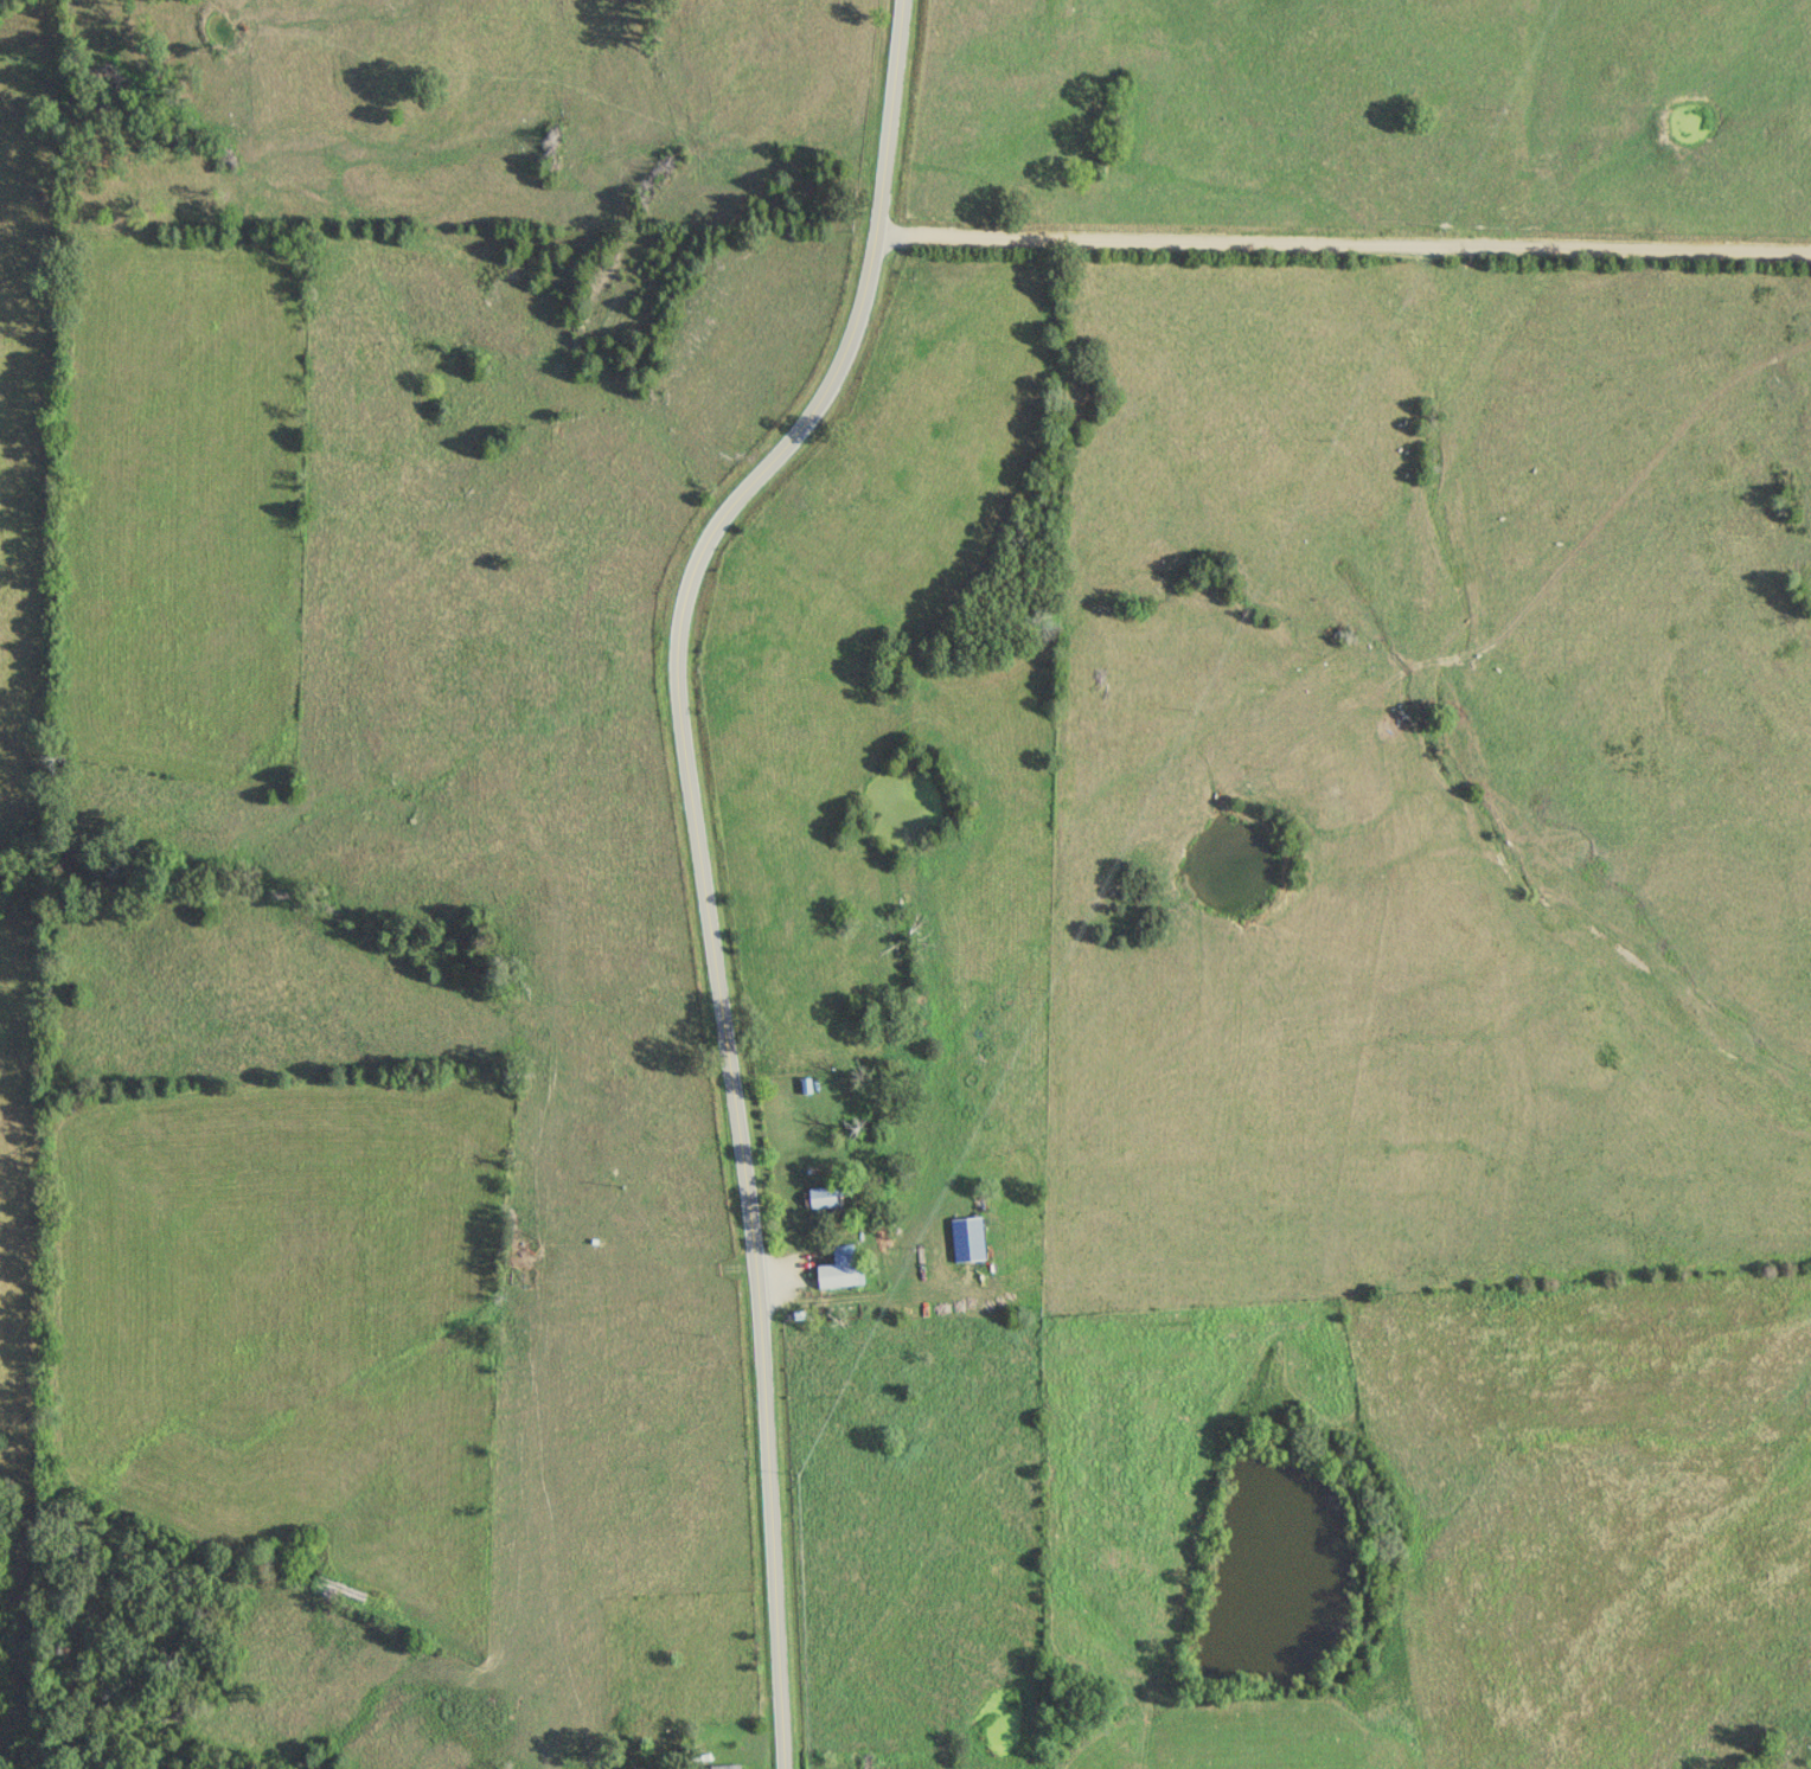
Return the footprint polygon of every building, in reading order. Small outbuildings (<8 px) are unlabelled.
[(810,1189),(813,1209),(839,1206),(837,1186),(810,1189)] [(987,1259),(983,1217),(952,1220),(956,1262),(987,1259)] [(836,1264),(819,1266),(822,1289),(860,1284),(855,1244),(833,1247),(836,1264)]
